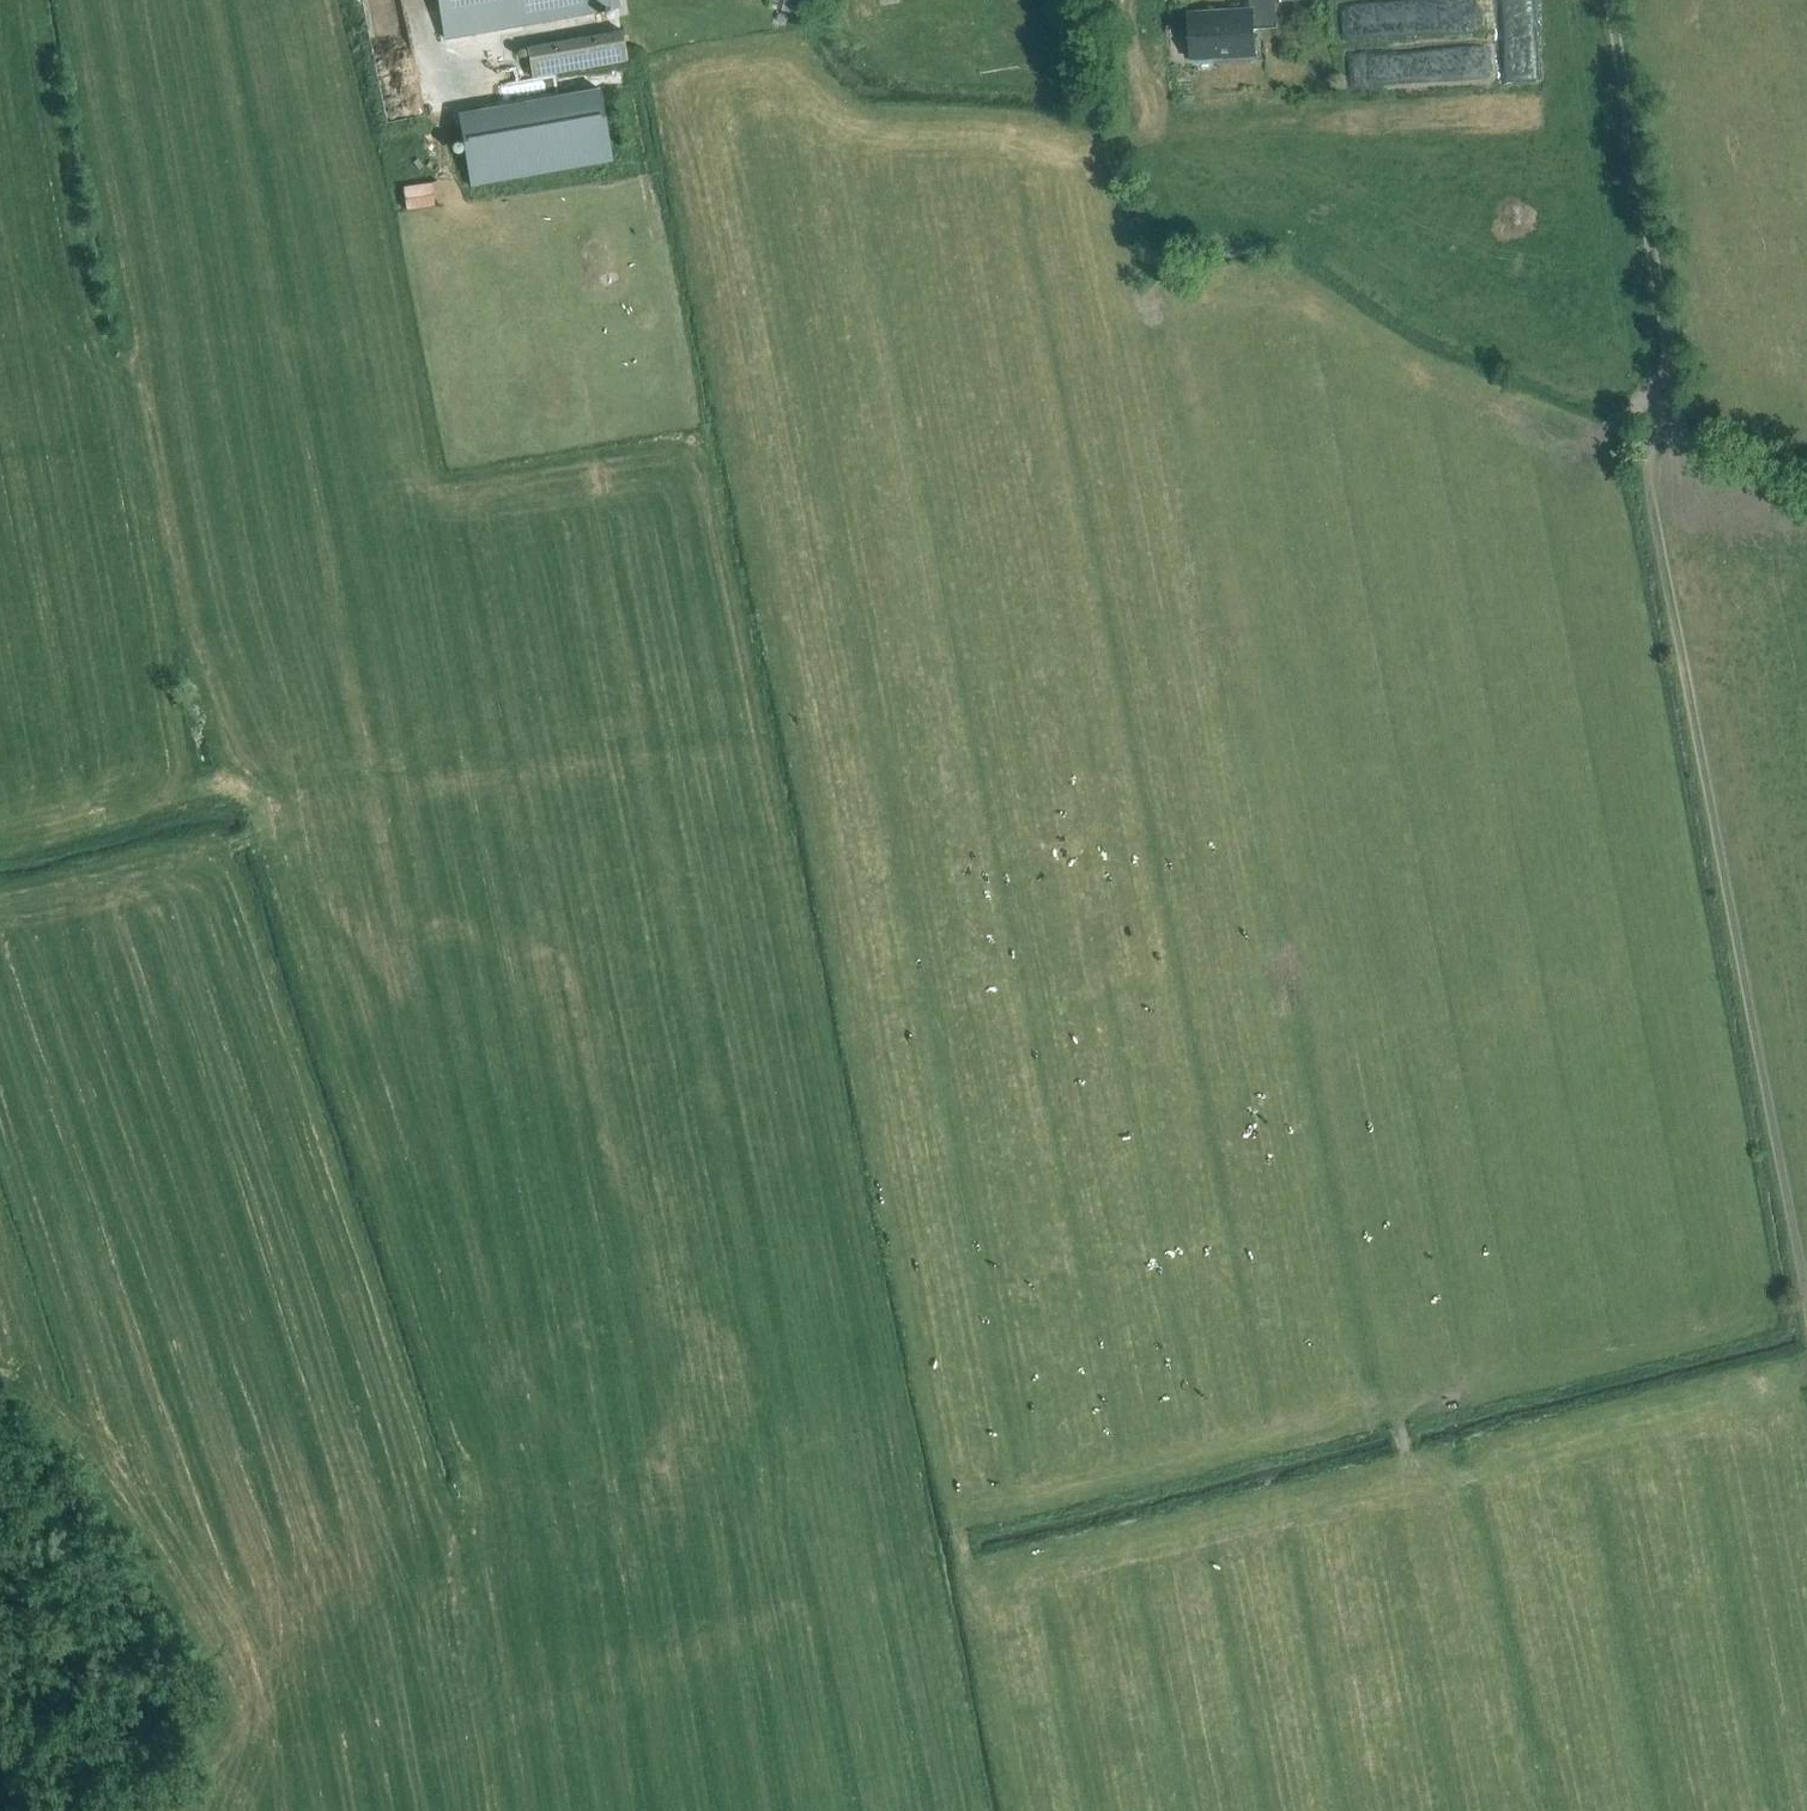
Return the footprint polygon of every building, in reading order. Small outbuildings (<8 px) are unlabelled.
[(523,21),(613,6),(612,0),(519,0),(523,21)] [(1277,21),(1276,0),(1251,0),(1251,3),(1189,6),(1192,53),(1255,49),(1253,22),(1277,21)] [(532,74),(627,58),(621,28),(527,44),(532,74)] [(598,87),(457,112),(470,183),(611,158),(598,87)] [(410,182),(411,205),(441,204),(440,180),(410,182)]
